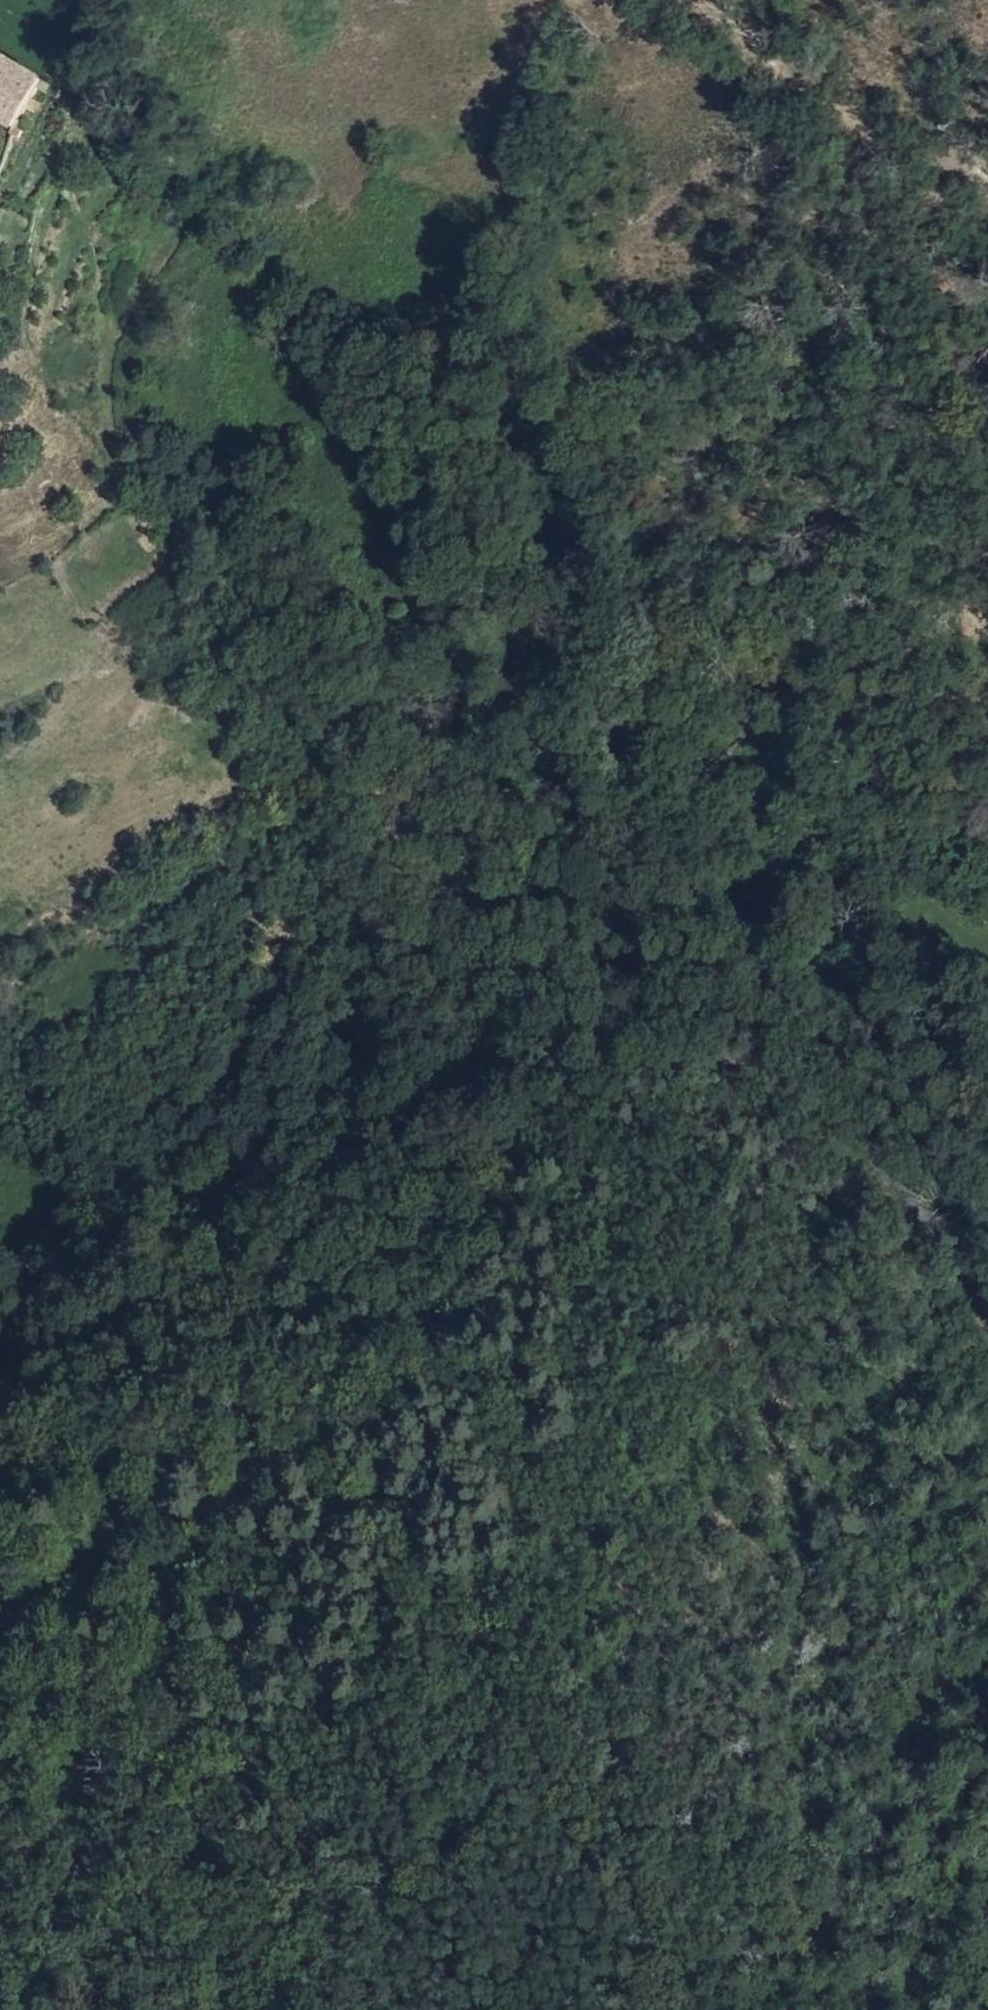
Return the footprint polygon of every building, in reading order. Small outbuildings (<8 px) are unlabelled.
[(21,130),(49,81),(0,52),(0,118),(21,130)]
